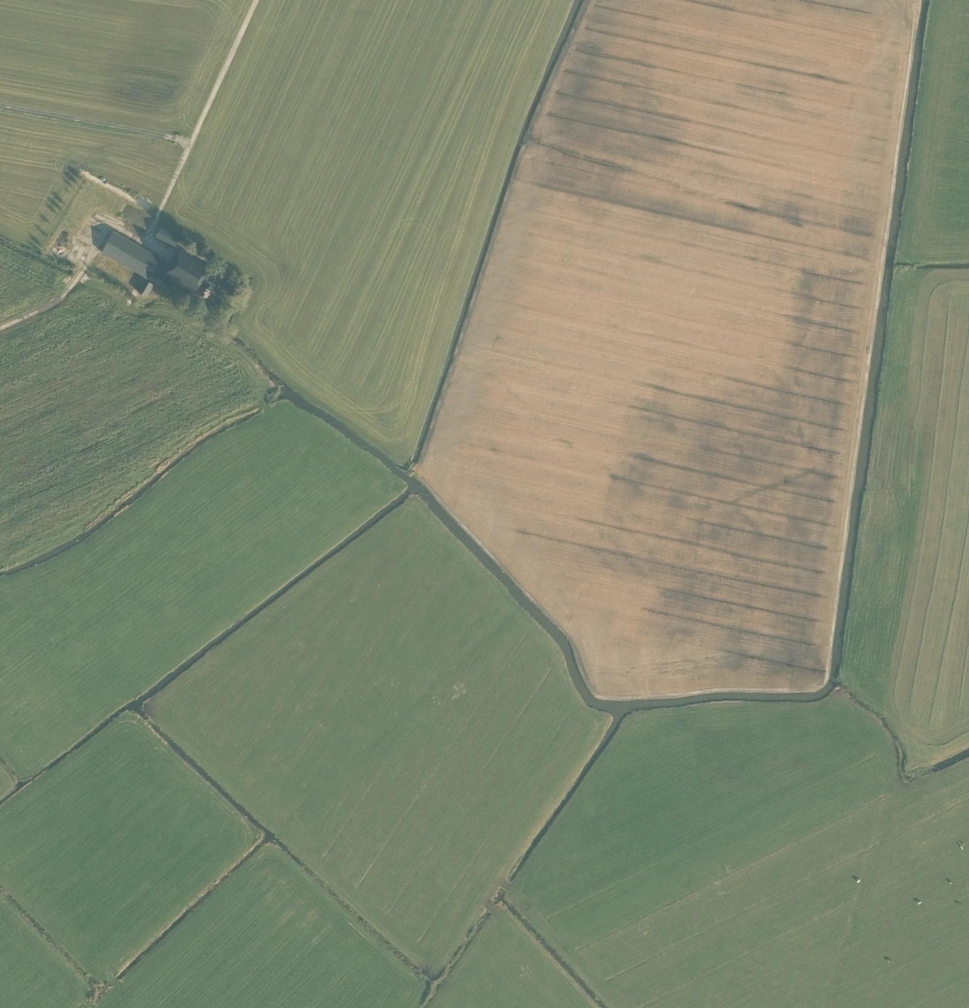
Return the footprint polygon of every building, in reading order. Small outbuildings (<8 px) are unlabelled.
[(174,249),(183,235),(164,224),(155,238),(174,249)] [(218,273),(213,270),(179,249),(169,265),(160,260),(161,259),(113,232),(101,253),(164,289),(169,281),(189,293),(191,290),(203,297),(210,286),(205,283),(210,275),(215,279),(218,273)] [(147,297),(154,285),(145,280),(138,292),(147,297)]
